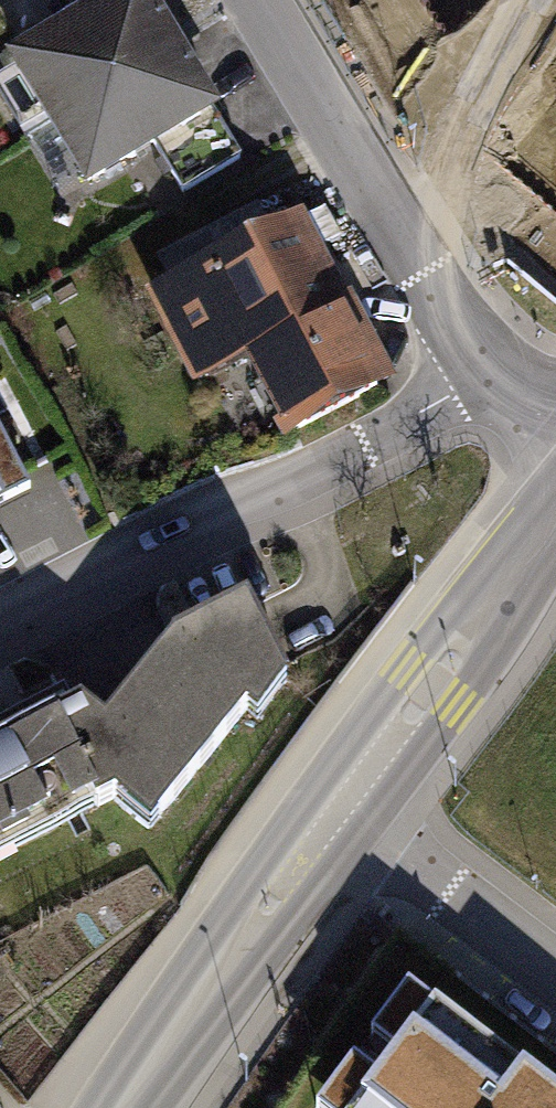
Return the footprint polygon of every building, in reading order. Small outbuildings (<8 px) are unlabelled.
[(73,13),(5,54),(84,187),(155,146),(211,112),(217,108),(207,91),(153,0),(96,0),(73,13)] [(73,13),(96,0),(65,0),(73,13)] [(211,112),(155,146),(182,189),(237,156),(211,112)] [(299,214),(149,289),(194,378),(243,354),(284,436),(394,380),(366,324),(350,294),(342,298),(299,214)] [(28,491),(0,436),(0,505),(28,491)] [(107,798),(149,831),(243,712),(255,721),(285,683),(243,605),(168,645),(103,726),(76,704),(65,710),(60,699),(0,729),(0,851),(107,798)] [(396,1055),(378,1079),(353,1060),(316,1107),(555,1107),(555,1105),(407,992),(372,1037),(396,1055)]
